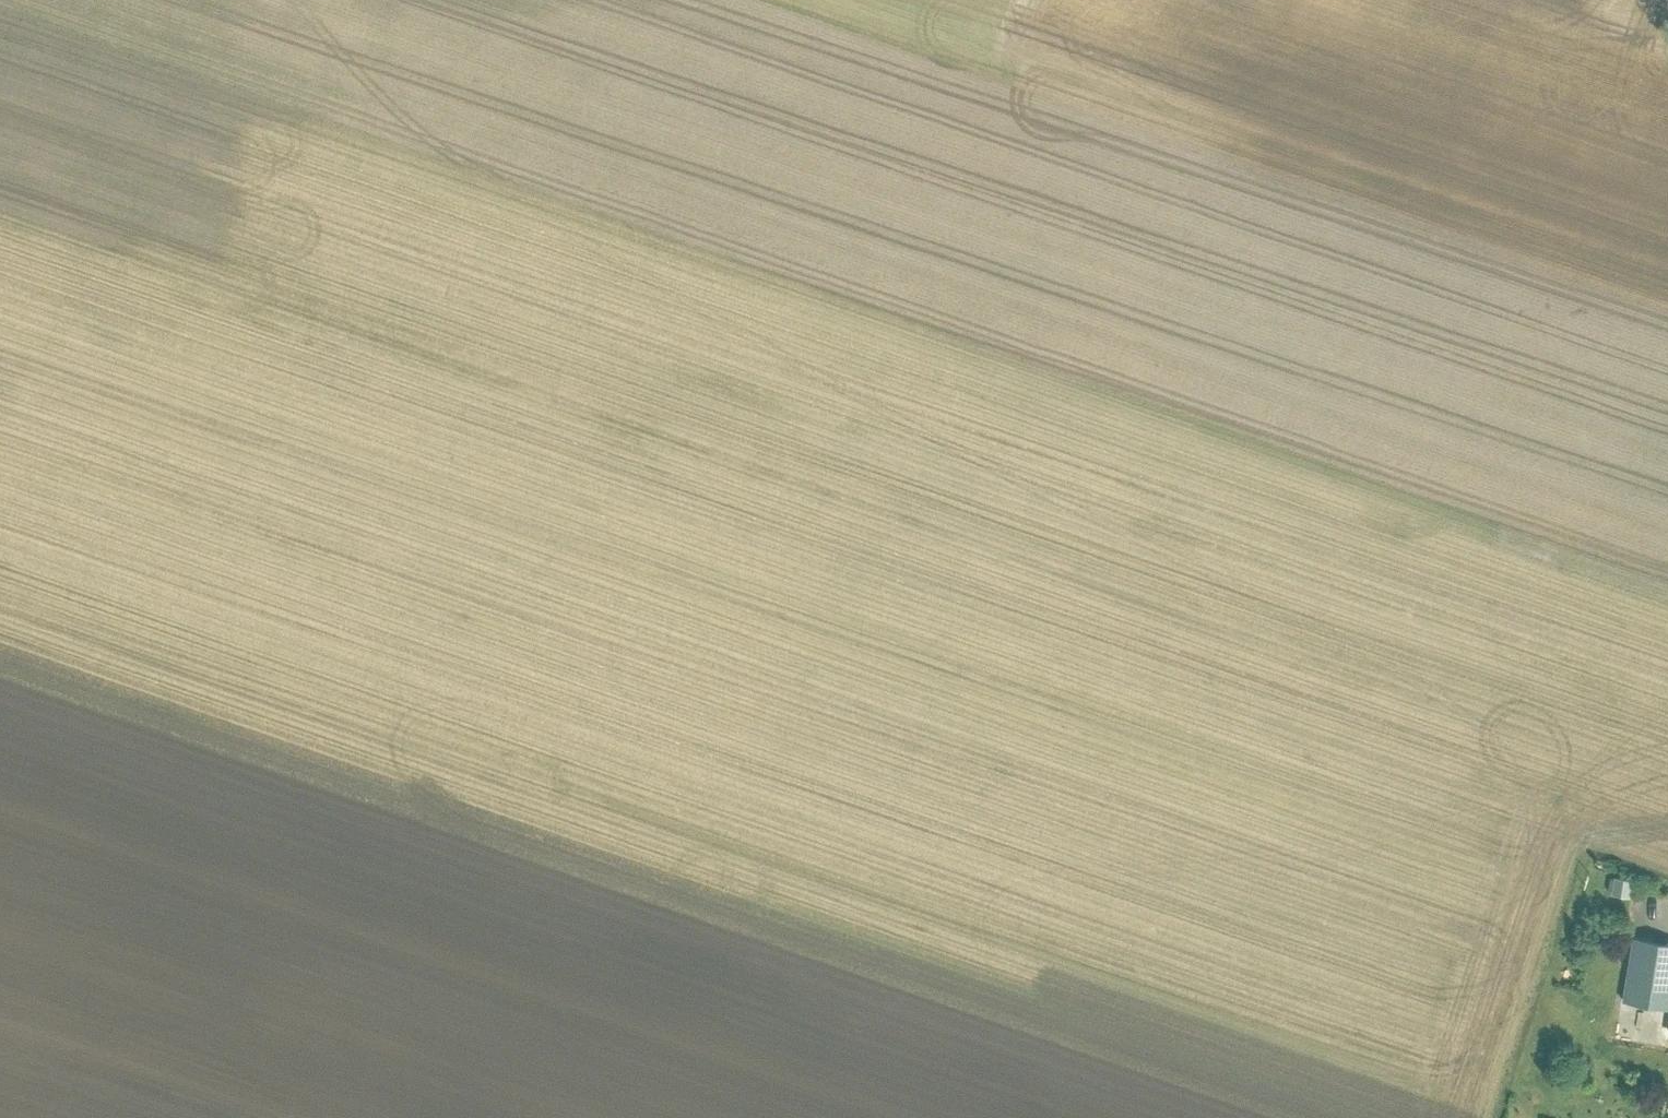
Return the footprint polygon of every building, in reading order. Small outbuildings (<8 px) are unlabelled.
[(1635,935),(1624,999),(1667,1006),(1667,940),(1635,935)]
